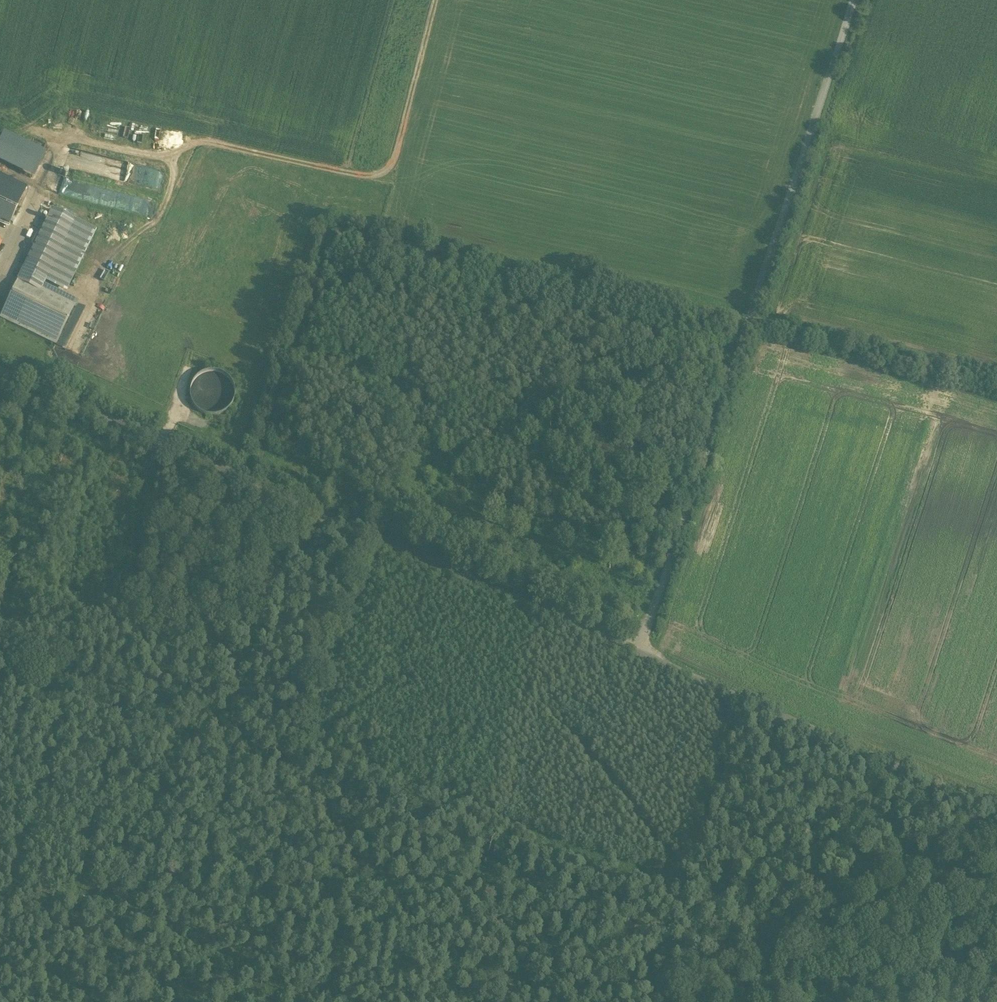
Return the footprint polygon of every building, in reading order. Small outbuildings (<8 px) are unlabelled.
[(45,150),(1,131),(0,133),(0,163),(33,178),(45,150)] [(0,185),(0,197),(18,206),(23,196),(0,185)] [(0,197),(0,218),(10,223),(18,206),(0,197)] [(51,213),(25,268),(46,278),(73,223),(51,213)] [(75,306),(19,278),(1,316),(57,343),(75,306)] [(211,416),(237,393),(213,366),(189,387),(208,409),(207,410),(211,416)]
